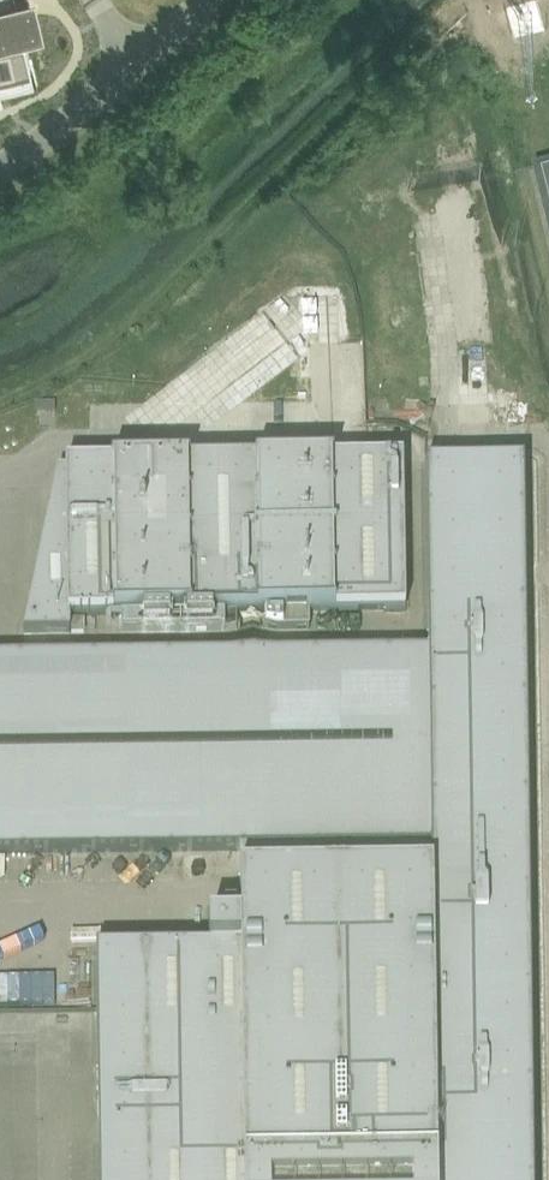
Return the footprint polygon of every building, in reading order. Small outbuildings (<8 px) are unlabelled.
[(31,66),(31,64),(33,63),(25,31),(37,28),(37,27),(39,27),(33,4),(32,0),(0,0),(0,73),(31,66)] [(538,178),(548,223),(548,176),(538,178)] [(67,634),(66,617),(120,616),(120,633),(235,631),(235,615),(263,615),(263,631),(308,631),(308,614),(404,613),(402,462),(64,467),(64,541),(44,541),(19,635),(67,634)] [(238,852),(239,926),(207,927),(207,950),(95,952),(98,1179),(532,1179),(522,465),(424,467),(427,653),(0,659),(0,855),(238,852)] [(0,976),(0,1005),(33,1004),(33,975),(0,976)]
